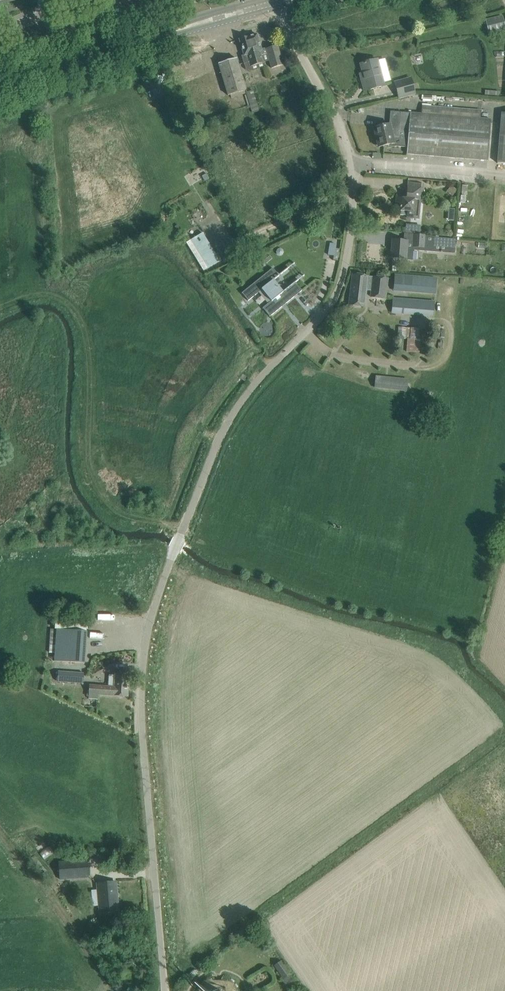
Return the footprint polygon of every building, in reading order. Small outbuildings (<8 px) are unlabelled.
[(489,32),(504,29),(504,26),(502,15),(486,19),(489,32)] [(257,34),(239,40),(244,55),(247,67),(263,62),(261,55),(263,54),(262,50),(257,34)] [(277,46),(262,50),(263,54),(267,53),(271,68),(283,65),(277,46)] [(218,64),(221,73),(228,95),(246,90),(237,58),(218,64)] [(377,60),(370,62),(361,64),(365,79),(362,80),(364,91),(384,86),(377,60)] [(410,78),(395,82),(397,88),(399,98),(415,93),(412,84),(410,78)] [(246,92),(246,94),(247,95),(250,106),(252,113),(259,111),(252,90),(246,92)] [(421,114),(400,112),(390,112),(389,125),(374,128),(377,144),(376,144),(376,145),(378,145),(378,148),(386,146),(407,148),(407,154),(488,161),(491,120),(480,119),(481,111),(422,106),(421,114)] [(396,198),(396,205),(401,206),(400,215),(407,215),(406,217),(413,218),(420,218),(421,200),(422,200),(423,191),(424,184),(408,182),(406,195),(406,198),(396,198)] [(220,261),(203,233),(186,243),(204,270),(220,261)] [(391,258),(401,259),(413,260),(414,247),(435,248),(436,236),(413,234),(413,242),(407,242),(407,241),(393,240),(391,258)] [(238,259),(254,249),(249,241),(234,251),(238,259)] [(330,243),(328,255),(333,256),(333,260),(338,261),(340,249),(336,248),(337,244),(330,243)] [(269,316),(302,290),(301,290),(295,283),(299,280),(298,279),(282,292),(273,281),(279,275),(278,276),(272,269),(273,268),(242,293),(243,293),(248,299),(247,300),(248,300),(262,289),(272,300),(262,308),(263,308),(264,308),(270,315),(269,316)] [(372,291),(371,297),(385,299),(387,279),(353,275),(350,305),(363,306),(365,290),(372,291)] [(394,275),(393,289),(436,293),(437,278),(394,275)] [(392,298),(391,312),(434,315),(434,312),(435,301),(434,301),(392,298)] [(408,339),(407,353),(420,354),(421,339),(418,339),(418,328),(399,327),(398,338),(408,339)] [(407,380),(377,377),(376,387),(406,389),(407,380)] [(87,631),(77,631),(51,629),(49,653),(55,653),(55,661),(85,663),(87,631)] [(58,671),(57,682),(83,684),(84,673),(58,671)] [(98,700),(98,695),(128,697),(129,674),(115,673),(114,687),(89,686),(88,699),(98,700)] [(89,876),(87,861),(57,863),(58,879),(89,876)] [(100,914),(106,914),(116,913),(115,896),(117,896),(116,882),(97,883),(100,914)] [(291,974),(281,959),(273,965),(288,988),(294,985),(295,987),(299,985),(292,974),(291,974)]
